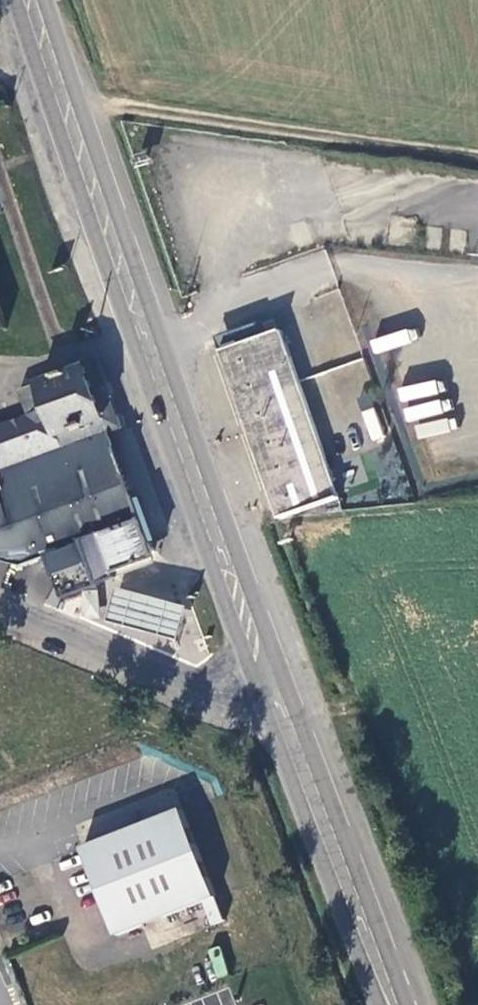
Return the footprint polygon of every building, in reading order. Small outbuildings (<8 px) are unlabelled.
[(228,356),(266,344),(261,329),(223,342),(228,356)] [(228,356),(284,520),(342,502),(340,496),(285,337),(266,344),(228,356)] [(123,428),(99,362),(20,390),(30,416),(0,426),(0,473),(112,432),(123,428)] [(374,407),(362,410),(370,440),(382,436),(374,407)] [(112,432),(0,473),(0,565),(22,570),(50,556),(62,588),(68,593),(148,564),(155,552),(112,432)] [(37,598),(45,602),(68,593),(62,588),(50,556),(22,570),(37,598)] [(190,608),(121,589),(112,622),(182,642),(190,608)] [(182,805),(82,844),(117,932),(204,898),(216,893),(217,893),(182,805)] [(216,893),(204,898),(213,922),(225,917),(216,893)]
